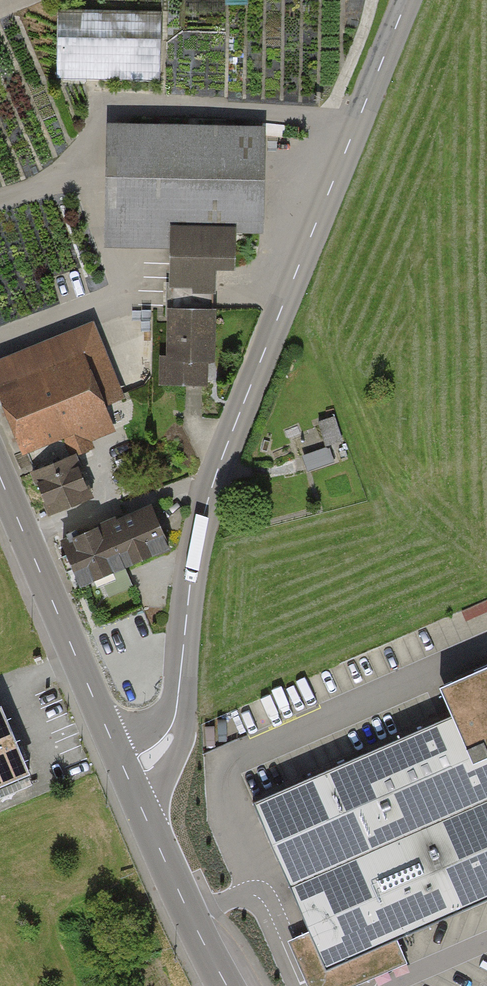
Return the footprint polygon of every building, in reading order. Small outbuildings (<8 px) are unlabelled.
[(162,79),(163,7),(59,6),(59,78),(162,79)] [(263,130),(106,126),(103,251),(165,253),(164,290),(214,291),(215,272),(234,273),(234,233),(261,234),(263,130)] [(213,313),(166,314),(167,356),(161,356),(161,388),(205,387),(204,359),(214,359),(213,313)] [(0,364),(0,400),(18,441),(49,428),(58,450),(115,426),(106,404),(126,396),(95,324),(0,364)] [(326,448),(342,444),(336,419),(319,423),(326,448)] [(275,478),(336,461),(333,450),(272,467),(275,478)] [(72,452),(28,470),(46,513),(90,495),(72,452)] [(150,504),(61,542),(78,582),(167,544),(150,504)] [(436,675),(449,706),(251,793),(310,927),(287,937),(308,985),(342,985),(404,959),(394,935),(486,894),(486,652),(436,675)] [(0,706),(0,793),(36,778),(5,704),(0,706)]
